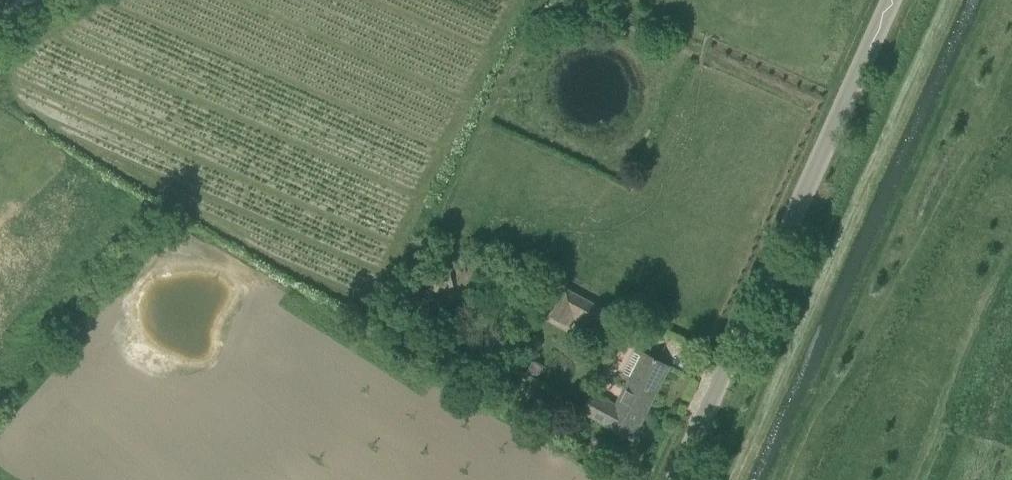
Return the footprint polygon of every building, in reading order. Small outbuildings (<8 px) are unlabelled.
[(450,268),(436,270),(439,288),(453,286),(450,268)] [(603,329),(611,314),(566,289),(550,317),(572,328),(579,315),(603,329)] [(633,444),(671,367),(636,348),(622,378),(629,382),(616,406),(592,393),(582,412),(607,426),(604,430),(633,444)]
